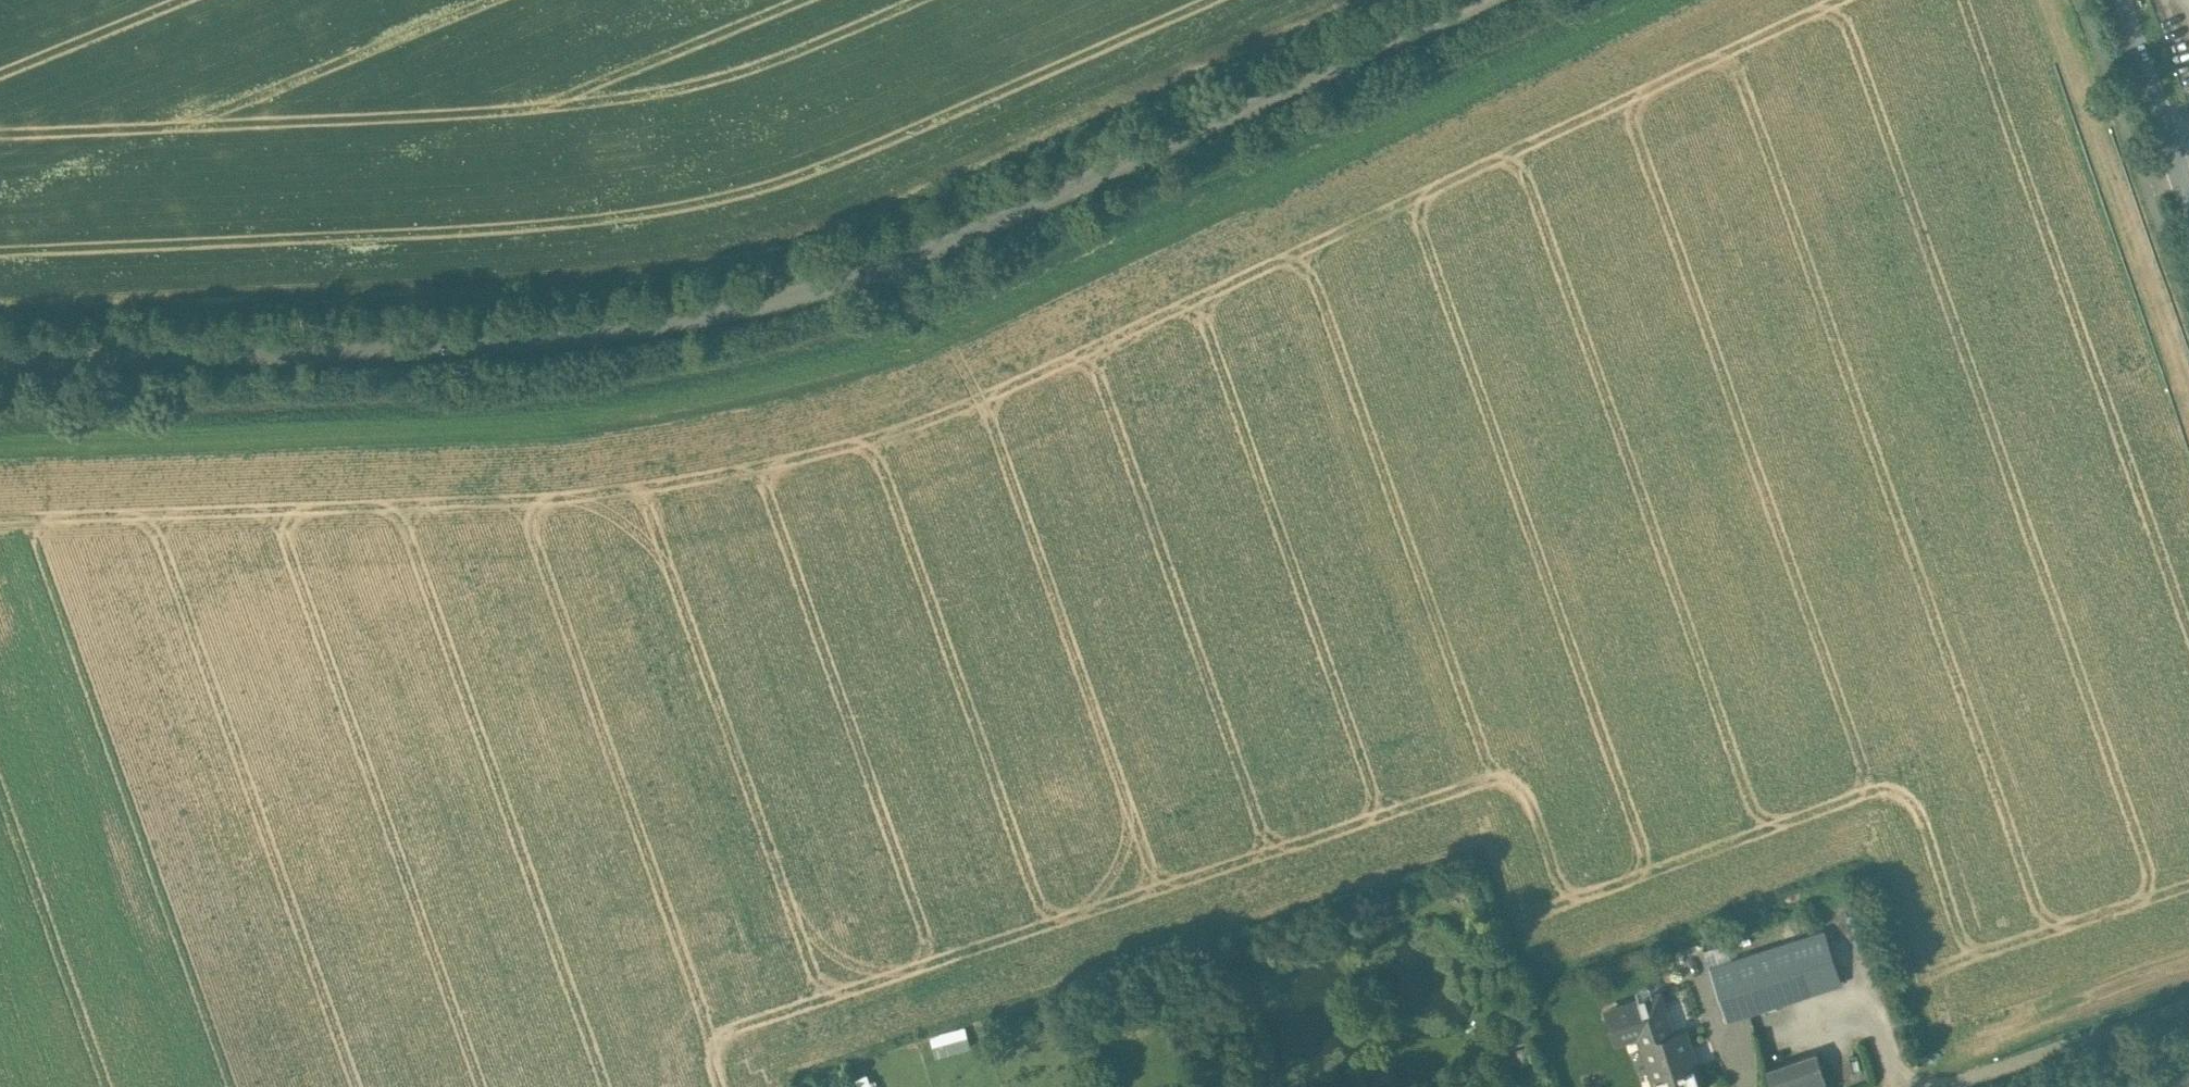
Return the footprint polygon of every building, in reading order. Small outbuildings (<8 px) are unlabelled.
[(1825,931),(1710,968),(1726,1018),(1841,981),(1825,931)] [(1672,1033),(1659,993),(1607,1010),(1616,1040),(1642,1031),(1645,1042),(1642,1043),(1654,1080),(1662,1077),(1666,1086),(1699,1086),(1703,1086),(1684,1029),(1672,1033)] [(1766,1067),(1773,1086),(1828,1086),(1815,1051),(1766,1067)] [(2126,1086),(2188,1086),(2188,1065),(2126,1086)]
